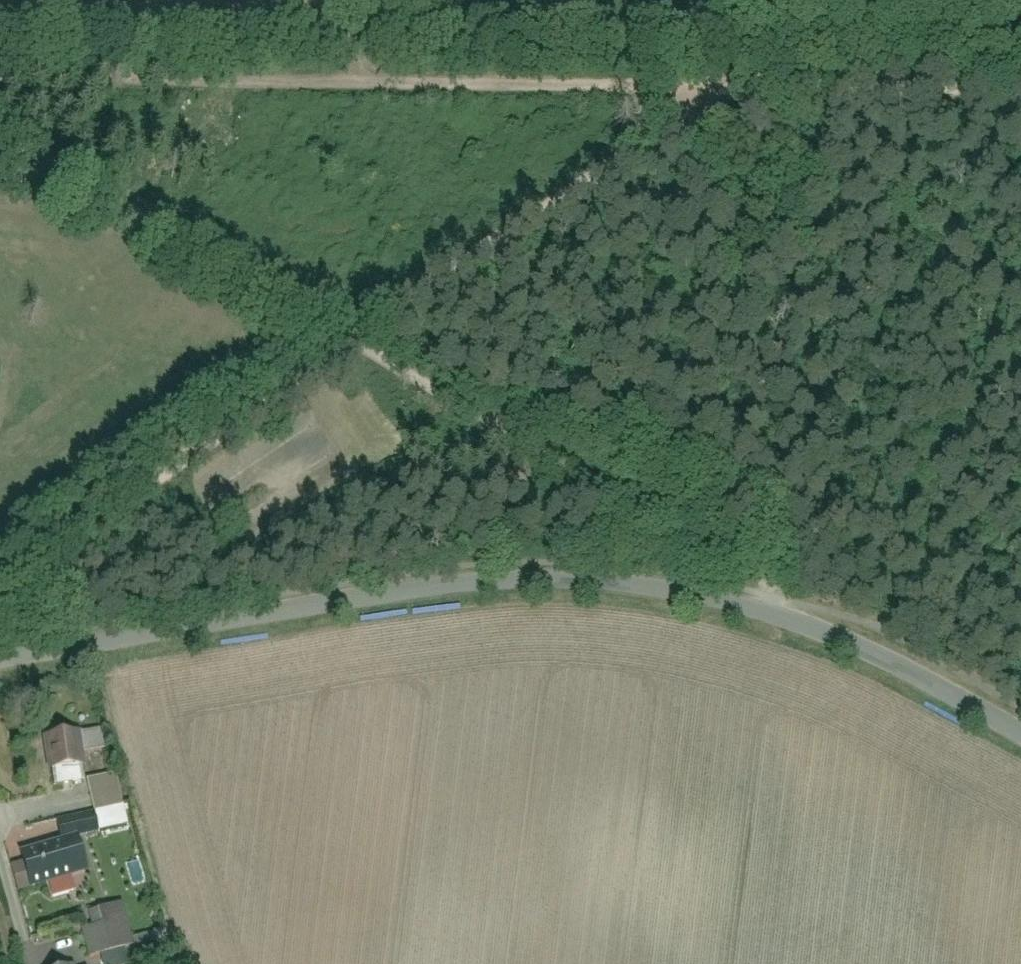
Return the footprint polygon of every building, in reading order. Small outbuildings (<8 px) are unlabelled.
[(44,737),(52,790),(81,786),(74,733),(44,737)] [(85,737),(87,754),(105,753),(104,735),(85,737)] [(87,784),(94,814),(122,807),(116,778),(87,784)] [(87,817),(55,823),(58,841),(90,835),(87,817)] [(70,877),(89,872),(81,840),(17,856),(21,874),(10,877),(14,894),(49,885),(52,900),(74,895),(70,877)] [(83,929),(90,959),(138,948),(128,906),(89,915),(92,927),(83,929)]
